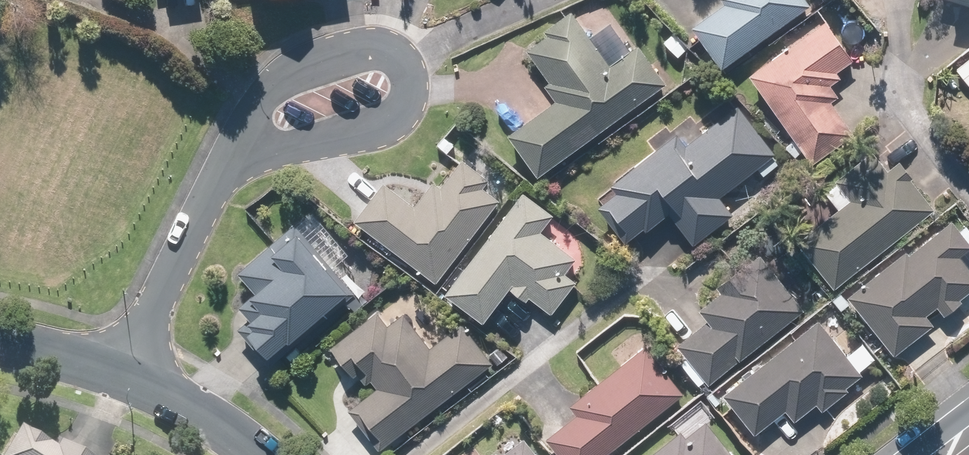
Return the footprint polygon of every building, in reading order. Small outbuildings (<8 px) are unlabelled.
[(723,3),(689,28),(722,72),(812,5),(808,0),(721,0),(723,3)] [(540,179),(667,83),(639,46),(632,51),(611,24),(592,39),(571,11),(543,32),(547,38),(529,51),(552,81),(547,85),(556,98),(507,136),(540,179)] [(826,23),(750,76),(812,165),(854,135),(831,103),(839,97),(831,86),(841,79),(837,73),(853,62),(826,23)] [(779,163),(739,108),(681,150),(672,139),(611,184),(619,195),(606,205),(631,240),(644,230),(646,233),(673,214),(695,243),(734,214),(721,197),(758,170),(762,176),(779,163)] [(836,289),(935,209),(912,180),(915,178),(883,138),(837,175),(853,195),(796,240),(836,289)] [(387,181),(358,220),(440,282),(502,201),(485,188),(493,178),(464,156),(442,185),(438,182),(420,205),(387,181)] [(552,215),(523,194),(448,295),(486,323),(508,292),(527,306),(532,300),(551,315),(576,282),(568,275),(582,257),(542,228),(552,215)] [(848,297),(894,356),(934,325),(927,316),(937,308),(944,316),(962,302),(960,300),(968,293),(968,268),(960,257),(968,250),(968,243),(952,221),(909,254),(907,251),(848,297)] [(354,295),(296,225),(237,275),(253,293),(237,306),(252,324),(245,330),(273,362),(354,295)] [(805,311),(759,253),(717,287),(721,292),(697,312),(705,322),(676,346),(686,359),(680,364),(699,387),(706,381),(711,387),(805,311)] [(494,363),(464,323),(429,350),(402,314),(388,325),(376,310),(328,348),(351,378),(359,371),(367,382),(371,379),(379,388),(352,409),(383,449),(494,363)] [(817,317),(723,397),(756,435),(785,410),(795,421),(814,404),(825,418),(856,391),(853,387),(867,375),(817,317)] [(645,345),(570,407),(579,418),(546,446),(553,454),(611,454),(685,393),(645,345)] [(646,454),(737,454),(708,422),(687,439),(677,428),(646,454)] [(60,445),(56,451),(21,430),(6,454),(76,454),(60,445)] [(524,436),(499,454),(539,454),(524,436)]
